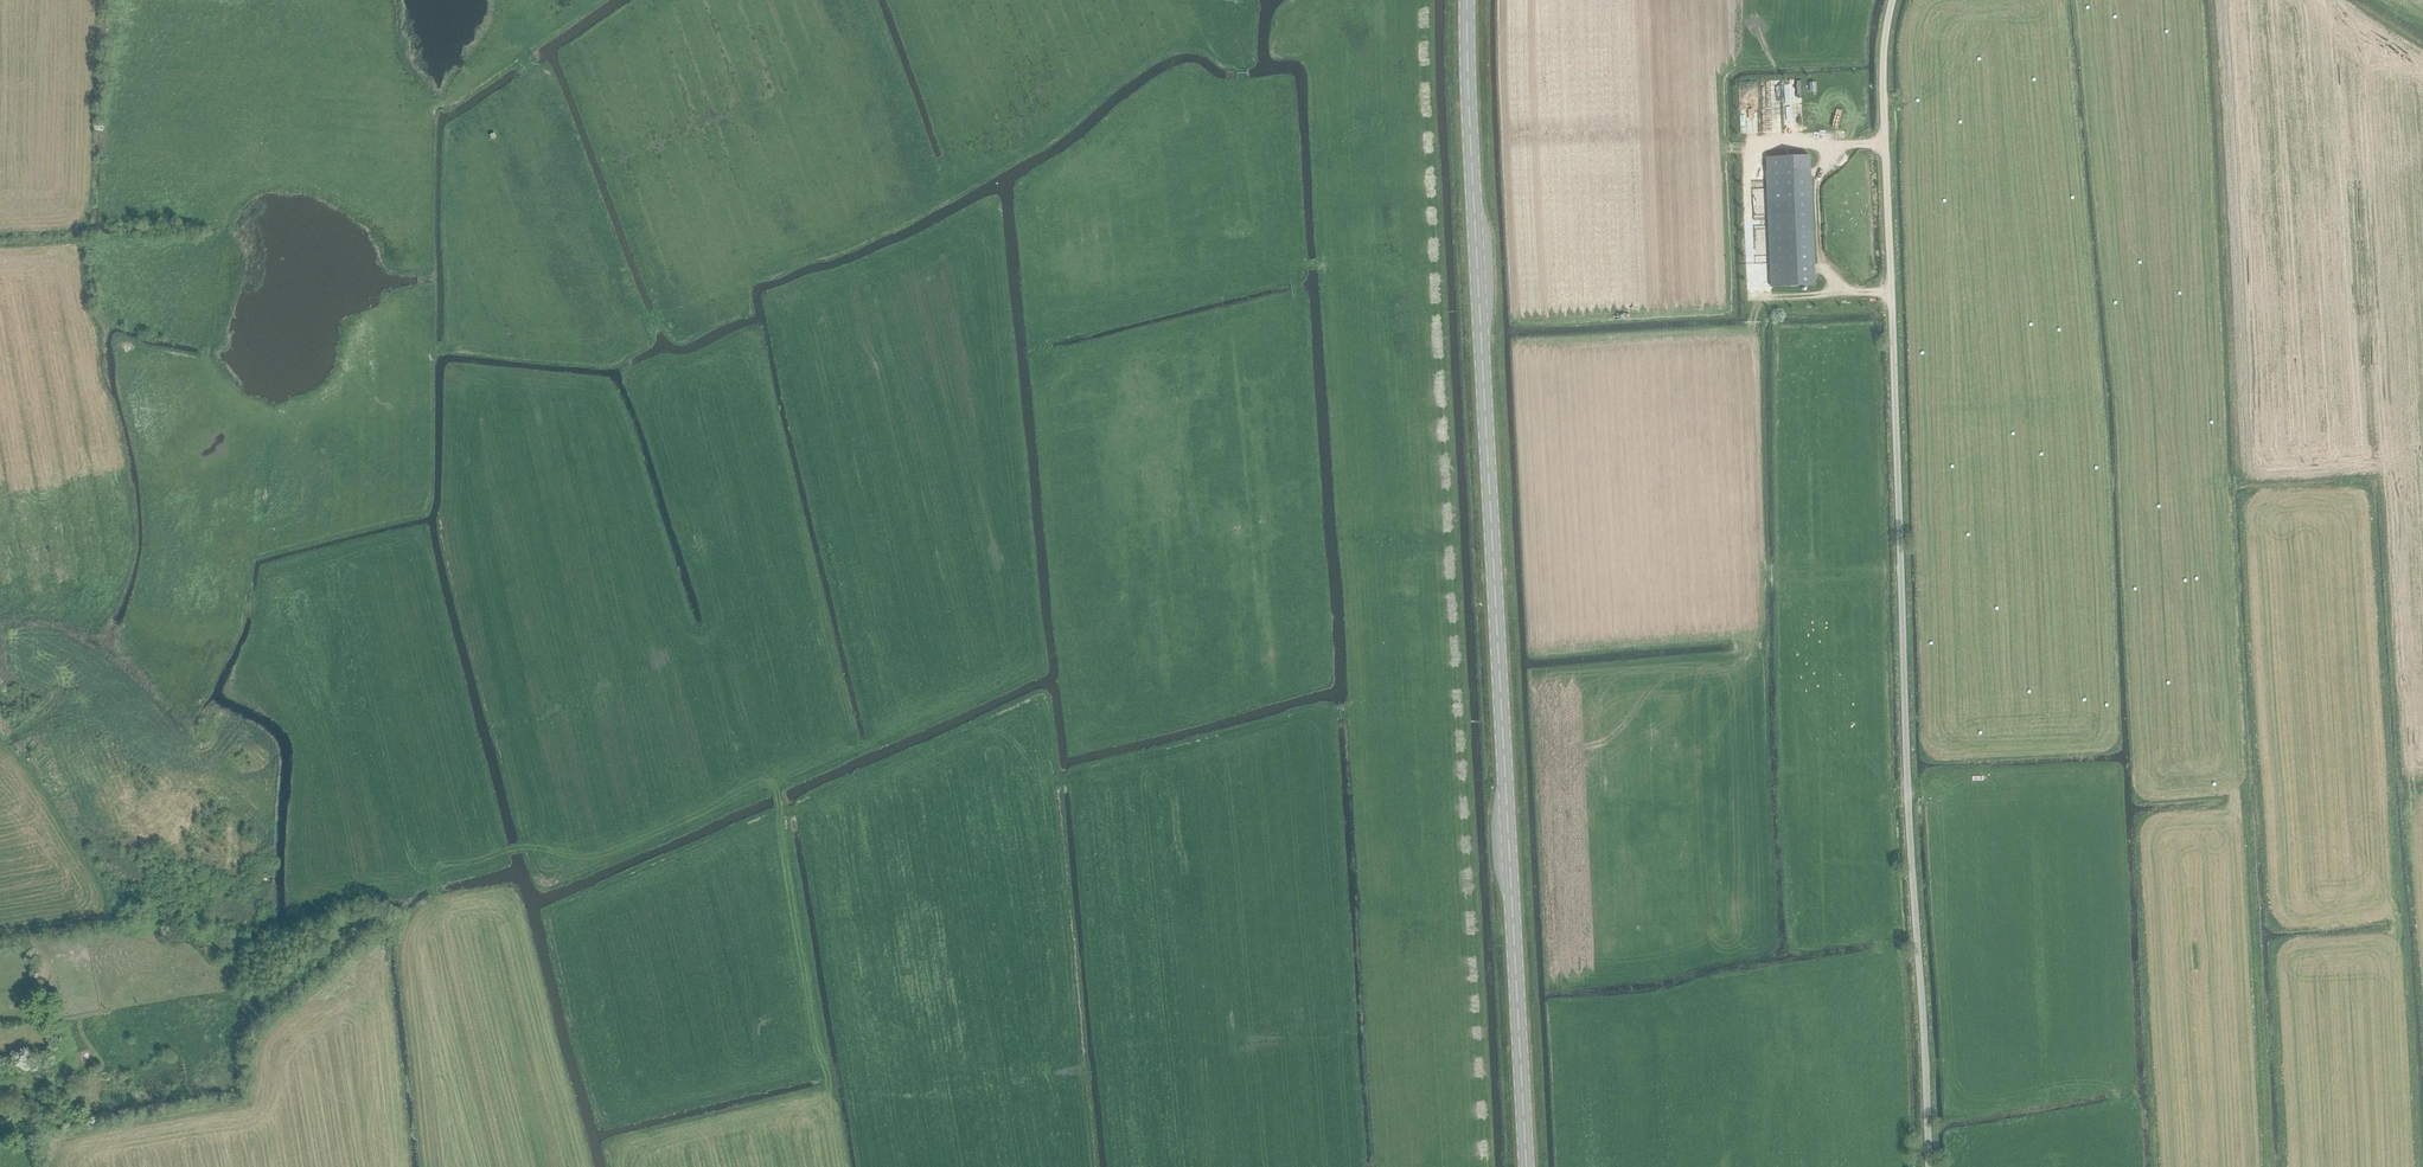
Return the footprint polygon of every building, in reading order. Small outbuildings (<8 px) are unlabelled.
[(1765,158),(1771,287),(1814,285),(1809,156),(1765,158)]
